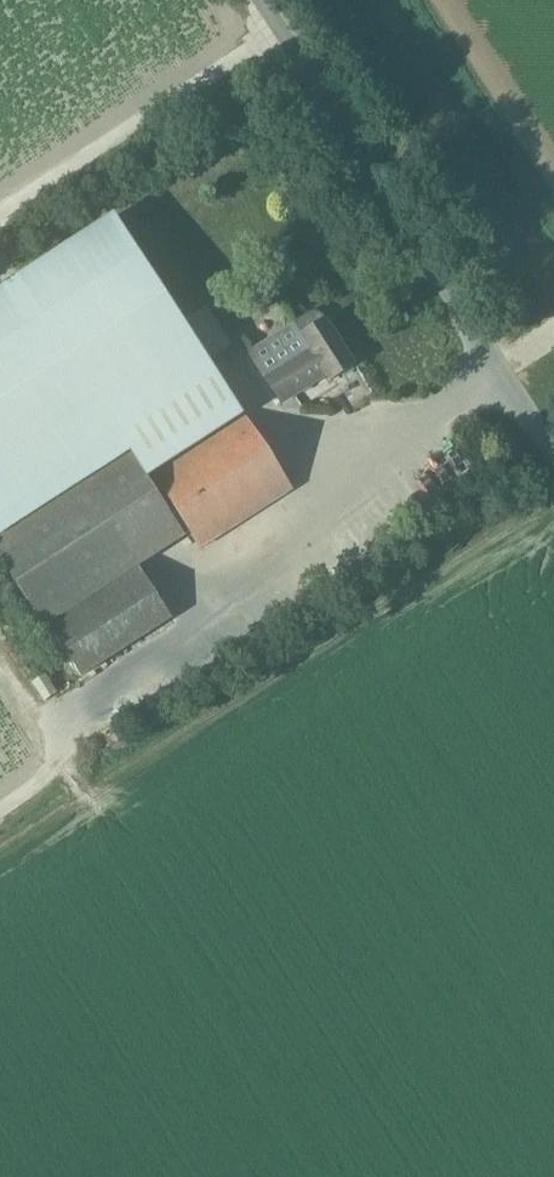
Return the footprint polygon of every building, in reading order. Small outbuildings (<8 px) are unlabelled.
[(131,453),(122,439),(220,375),(116,214),(0,289),(0,538),(131,453)] [(354,365),(324,318),(321,313),(315,310),(309,310),(293,321),(300,333),(300,334),(309,347),(264,376),(281,402),(326,372),(330,380),(354,365)] [(201,548),(292,490),(245,417),(154,476),(158,481),(151,485),(131,453),(0,538),(0,551),(81,676),(171,617),(138,565),(190,531),(201,548)] [(355,589),(348,580),(339,586),(345,596),(355,589)] [(0,628),(0,646),(3,651),(19,639),(7,623),(0,628)]
